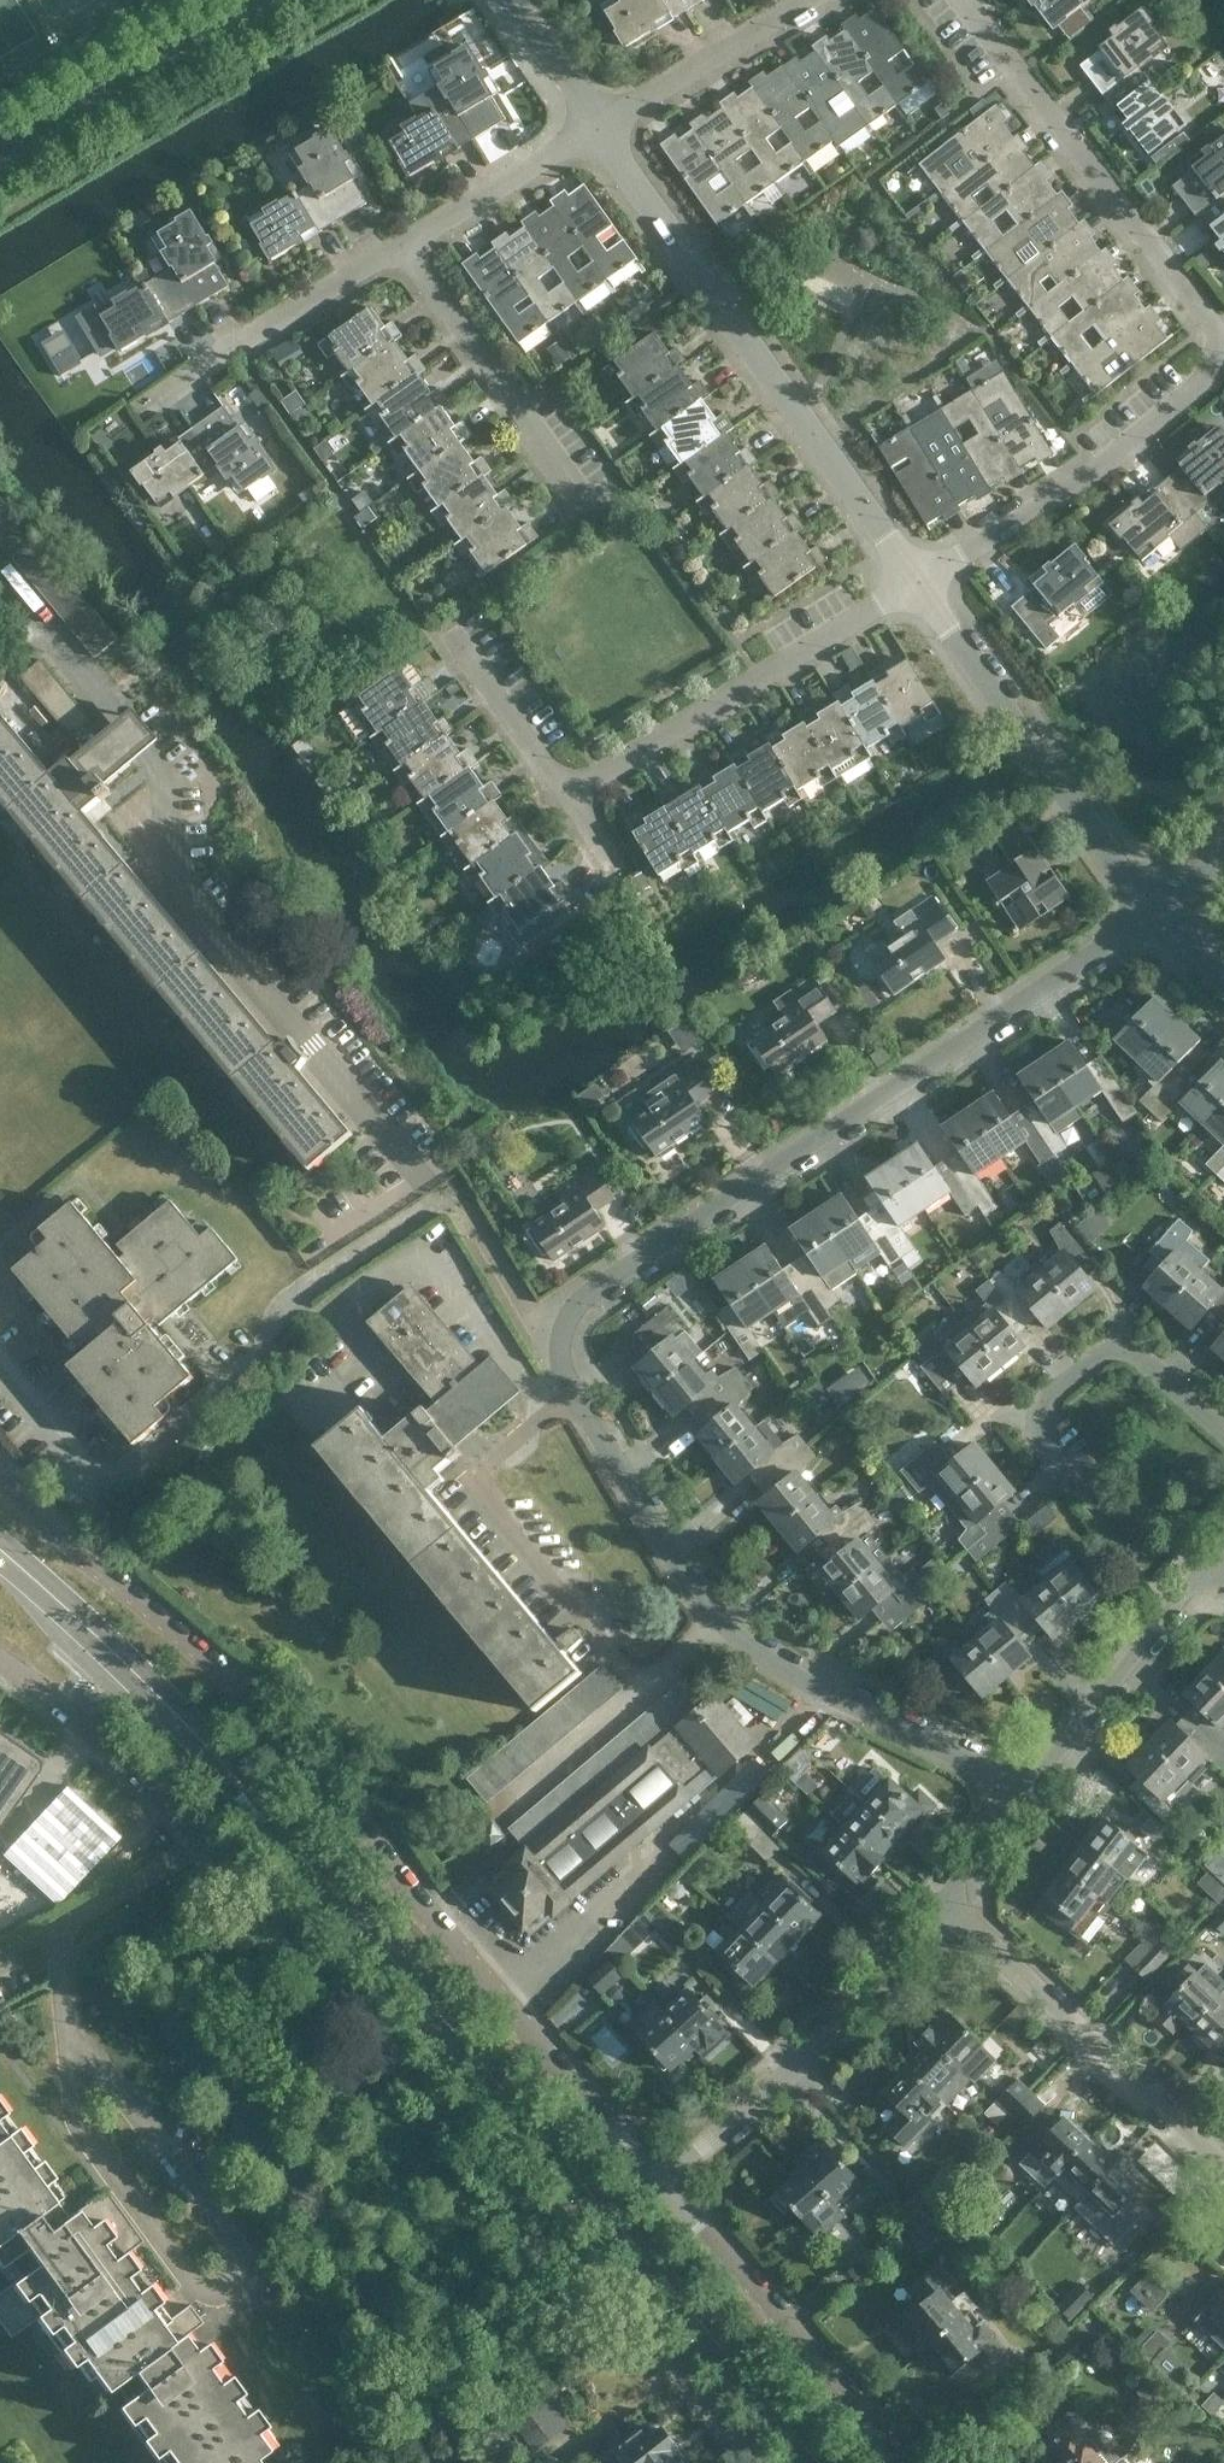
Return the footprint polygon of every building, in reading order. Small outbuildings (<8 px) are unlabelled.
[(689,9),(684,0),(618,0),(621,6),(607,14),(626,47),(689,9)] [(689,9),(704,0),(684,0),(689,9)] [(1053,28),(1084,5),(1080,0),(1031,0),(1053,28)] [(900,105),(901,105),(926,87),(934,97),(938,95),(877,8),(847,29),(900,105)] [(1105,95),(1141,67),(1157,55),(1152,49),(1165,39),(1142,10),(1117,29),(1121,34),(1082,65),(1105,95)] [(900,105),(847,29),(817,50),(870,126),(871,125),(897,107),(905,118),(909,115),(901,105),(900,105)] [(506,119),(479,75),(483,72),(467,45),(435,65),(444,81),(439,84),(424,93),(428,99),(414,107),(421,118),(449,101),(472,140),(506,119)] [(817,50),(788,70),(841,146),(867,128),(875,139),(879,136),(871,125),(870,126),(817,50)] [(840,147),(788,70),(784,66),(755,87),(807,162),(808,161),(834,143),(842,155),(846,152),(841,146),(840,147)] [(1141,67),(1105,95),(1150,152),(1180,128),(1169,115),(1175,110),(1141,67)] [(807,162),(755,87),(725,107),(778,183),(779,183),(804,165),(812,175),(816,172),(808,161),(807,162)] [(407,136),(401,139),(392,145),(411,177),(472,140),(449,101),(421,118),(403,129),(407,136)] [(725,107),(695,128),(748,203),(749,203),(774,185),(782,197),(786,194),(779,183),(778,183),(725,107)] [(941,192),(1014,136),(992,108),(919,164),(939,190),(929,198),(932,202),(942,194),(941,192)] [(748,203),(695,128),(665,149),(718,225),(745,206),(753,217),(757,214),(749,203),(748,203)] [(312,184),(335,223),(368,203),(342,161),(348,157),(331,130),(299,150),(308,164),(302,168),(312,184)] [(963,221),(1037,165),(1014,136),(941,192),(942,194),(961,219),(949,228),(952,232),(959,227),(964,223),(963,221)] [(1210,149),(1214,154),(1174,185),(1198,215),(1223,194),(1223,138),(1210,149)] [(985,251),(1059,194),(1037,165),(963,221),(964,223),(967,227),(984,249),(973,257),(975,261),(987,252),(985,251)] [(270,218),(255,227),(254,227),(273,260),(335,223),(312,184),(266,212),(270,218)] [(556,206),(610,281),(635,263),(643,275),(648,271),(615,226),(585,184),(569,196),(565,191),(552,201),(556,206)] [(1008,279),(1081,222),(1059,194),(985,251),(987,252),(1005,276),(994,285),(998,290),(1009,281),(1008,279)] [(1198,215),(1207,227),(1223,248),(1223,194),(1198,215)] [(618,292),(610,281),(556,206),(539,217),(536,213),(522,222),(526,227),(579,302),(605,283),(614,295),(618,292)] [(194,213),(170,227),(161,232),(170,248),(163,252),(172,269),(195,307),(229,287),(205,243),(210,240),(194,213)] [(1030,308),(1103,251),(1081,222),(1008,279),(1009,281),(1028,306),(1017,314),(1020,318),(1031,309),(1030,308)] [(496,248),(550,323),(575,304),(584,316),(588,313),(579,302),(526,227),(510,238),(507,233),(493,243),(496,248)] [(558,334),(550,323),(496,248),(481,259),(477,254),(463,265),(519,344),(546,325),(555,337),(558,334)] [(1052,337),(1125,280),(1103,251),(1030,308),(1031,309),(1050,334),(1039,343),(1042,347),(1053,338),(1052,337)] [(195,307),(172,269),(114,303),(118,310),(101,320),(120,351),(195,307)] [(1074,365),(1148,308),(1125,280),(1052,337),(1053,338),(1072,362),(1061,371),(1064,375),(1075,367),(1074,365)] [(632,291),(623,297),(632,309),(641,303),(632,291)] [(343,378),(396,341),(403,336),(393,321),(386,326),(373,307),(319,344),(329,359),(338,353),(348,368),(340,374),(343,378)] [(622,308),(611,316),(619,327),(630,319),(622,308)] [(1074,365),(1075,367),(1094,391),(1083,400),(1086,404),(1171,338),(1148,308),(1074,365)] [(681,367),(688,362),(677,346),(670,352),(656,333),(603,371),(612,384),(620,379),(631,394),(623,400),(627,405),(681,367)] [(279,366),(303,351),(296,338),(272,354),(279,366)] [(419,374),(426,369),(416,355),(409,360),(396,341),(343,378),(353,392),(361,386),(371,401),(363,406),(366,410),(419,374)] [(561,341),(548,350),(560,366),(573,357),(561,341)] [(651,438),(704,400),(711,395),(700,379),(693,384),(681,367),(627,405),(636,417),(644,412),(655,427),(647,433),(651,438)] [(974,390),(1023,469),(1053,450),(1004,372),(977,388),(970,376),(965,379),(972,391),(974,390)] [(442,408),(449,403),(439,388),(432,393),(419,374),(366,410),(376,425),(384,419),(395,435),(387,440),(390,444),(442,408)] [(992,488),(1023,469),(974,390),(972,391),(946,407),(939,395),(934,398),(941,410),(943,409),(992,488)] [(727,433),(735,428),(724,413),(717,418),(704,400),(651,438),(660,450),(667,445),(678,460),(670,465),(674,471),(727,433)] [(225,406),(193,428),(220,466),(230,480),(235,476),(246,491),(248,490),(258,502),(278,488),(269,475),(278,469),(259,443),(254,447),(225,406)] [(462,443),(472,436),(462,421),(455,426),(442,408),(390,444),(400,458),(408,453),(418,468),(407,476),(409,480),(462,443)] [(961,507),(992,488),(943,409),(941,410),(916,426),(909,414),(904,417),(911,429),(912,428),(961,507)] [(1169,478),(1198,514),(1212,502),(1208,496),(1223,483),(1223,431),(1221,427),(1196,448),(1200,452),(1169,478)] [(193,428),(134,470),(156,501),(169,491),(174,498),(220,466),(193,428)] [(928,527),(961,507),(912,428),(911,429),(884,446),(876,434),(872,436),(928,527)] [(698,504),(751,466),(758,461),(748,446),(740,451),(727,433),(674,471),(683,483),(690,477),(702,493),(694,498),(698,504)] [(486,477),(492,473),(481,457),(475,462),(462,443),(409,480),(419,494),(426,489),(437,504),(430,509),(433,513),(486,477)] [(775,499),(782,494),(771,479),(764,484),(751,466),(698,504),(707,516),(715,510),(726,526),(718,531),(722,537),(775,499)] [(509,510),(515,506),(505,491),(498,495),(486,477),(433,513),(443,527),(450,522),(461,537),(453,542),(456,547),(509,510)] [(1179,549),(1206,527),(1197,515),(1198,514),(1169,478),(1113,525),(1137,554),(1149,544),(1154,550),(1170,537),(1179,549)] [(0,498),(0,517),(10,509),(1,498),(0,498)] [(745,570),(798,532),(806,527),(795,512),(787,517),(775,499),(722,537),(730,548),(738,543),(749,558),(741,564),(745,570)] [(19,520),(10,509),(0,517),(0,535),(19,520)] [(509,510),(456,547),(466,560),(473,555),(484,570),(477,576),(480,580),(539,539),(528,524),(522,528),(509,510)] [(0,535),(0,541),(6,549),(28,531),(19,520),(0,535)] [(15,560),(37,542),(28,531),(6,549),(15,560)] [(798,532),(745,570),(754,583),(762,577),(773,593),(765,598),(769,604),(830,561),(819,545),(811,551),(798,532)] [(1099,544),(1109,557),(1121,547),(1110,534),(1099,544)] [(37,542),(15,560),(24,571),(46,553),(37,542)] [(1087,553),(1098,567),(1109,557),(1098,544),(1087,553)] [(1056,575),(1013,609),(1036,637),(1037,637),(1048,651),(1087,619),(1076,605),(1089,595),(1085,590),(1099,579),(1075,549),(1051,568),(1056,575)] [(33,582),(55,564),(46,553),(24,571),(33,582)] [(55,564),(33,582),(42,593),(64,575),(55,564)] [(64,575),(42,593),(51,604),(73,586),(64,575)] [(61,615),(82,597),(73,586),(51,604),(61,615)] [(70,626),(91,608),(82,597),(61,615),(70,626)] [(91,608),(70,626),(79,637),(100,619),(91,608)] [(88,648),(109,630),(100,619),(79,637),(88,648)] [(109,630),(88,648),(97,659),(112,646),(118,641),(109,630)] [(871,674),(875,681),(909,737),(914,733),(910,726),(927,716),(931,723),(944,715),(910,660),(889,673),(885,665),(871,674)] [(41,662),(21,679),(84,755),(72,765),(71,764),(53,779),(3,718),(0,721),(0,801),(309,1171),(353,1134),(299,1071),(308,1059),(294,1041),(280,1047),(91,822),(118,799),(107,785),(131,765),(144,754),(157,742),(134,713),(123,723),(105,738),(41,662)] [(372,740),(425,702),(432,697),(422,682),(415,687),(402,669),(400,670),(348,707),(372,740)] [(895,745),(909,737),(875,681),(854,694),(849,686),(835,695),(840,702),(873,758),(879,755),(875,748),(891,738),(895,745)] [(395,774),(449,736),(456,730),(446,716),(439,721),(425,702),(372,740),(395,774)] [(860,766),(873,758),(840,702),(820,714),(816,707),(801,716),(805,724),(839,779),(844,776),(840,769),(856,759),(860,766)] [(826,787),(839,779),(805,724),(785,736),(780,729),(766,737),(770,745),(804,800),(809,797),(805,790),(822,780),(826,787)] [(473,769),(480,764),(469,749),(462,754),(449,736),(395,774),(419,807),(473,769)] [(790,808),(804,800),(770,745),(751,757),(746,749),(732,757),(737,765),(736,766),(770,822),(775,818),(771,811),(786,802),(790,808)] [(756,830),(770,822),(736,766),(716,778),(712,770),(697,779),(702,787),(735,842),(741,839),(737,832),(752,823),(756,830)] [(496,802),(503,797),(493,782),(486,787),(473,769),(419,807),(443,840),(496,802)] [(721,851),(735,842),(702,787),(682,799),(677,791),(661,800),(666,809),(700,864),(705,861),(701,854),(717,844),(721,851)] [(519,835),(527,829),(516,815),(509,820),(496,802),(443,840),(452,853),(460,847),(471,862),(463,868),(466,872),(519,835)] [(687,871),(700,864),(666,809),(646,820),(641,812),(627,821),(665,885),(670,882),(666,875),(683,864),(687,871)] [(1022,931),(1069,899),(1056,879),(1054,880),(1030,844),(1032,842),(1018,821),(994,837),(1008,859),(1025,847),(1031,855),(990,883),(1022,931)] [(543,868),(550,863),(539,848),(532,853),(519,835),(466,872),(476,886),(484,880),(495,895),(487,901),(490,906),(543,868)] [(543,868),(490,906),(521,949),(556,924),(549,913),(574,896),(563,881),(556,886),(543,868)] [(935,946),(956,931),(933,897),(894,923),(905,939),(873,960),(896,994),(945,961),(935,946)] [(816,1026),(836,1013),(813,978),(774,1004),(784,1019),(752,1040),(775,1075),(827,1041),(816,1026)] [(1137,1062),(1178,1019),(1155,997),(1135,1018),(1118,1002),(1098,1023),(1115,1039),(1114,1039),(1137,1062)] [(1178,1019),(1137,1062),(1159,1082),(1141,1101),(1153,1113),(1184,1081),(1173,1071),(1202,1041),(1178,1019)] [(1072,1042),(1046,1059),(1080,1107),(1104,1091),(1126,1122),(1138,1114),(1107,1068),(1095,1076),(1072,1042)] [(697,1106),(717,1093),(694,1058),(655,1084),(665,1099),(633,1121),(656,1155),(707,1122),(697,1106)] [(1046,1059),(1021,1076),(1045,1111),(1032,1119),(1057,1156),(1069,1147),(1060,1134),(1085,1117),(1046,1059)] [(1153,1113),(1164,1123),(1182,1104),(1205,1125),(1223,1105),(1223,1063),(1222,1061),(1194,1091),(1184,1081),(1153,1113)] [(995,1093),(970,1110),(1003,1159),(1028,1142),(1044,1165),(1057,1156),(1032,1119),(1019,1128),(995,1093)] [(1205,1126),(1223,1144),(1223,1106),(1205,1126)] [(970,1110),(945,1127),(969,1162),(957,1170),(987,1216),(999,1207),(978,1176),(1003,1159),(970,1110)] [(920,1143),(894,1161),(927,1210),(952,1193),(968,1216),(981,1207),(956,1170),(944,1178),(920,1143)] [(1208,1165),(1219,1176),(1223,1171),(1223,1148),(1208,1165)] [(894,1161),(868,1178),(892,1213),(880,1221),(905,1259),(911,1269),(924,1261),(901,1228),(927,1210),(894,1161)] [(596,1213),(616,1200),(592,1164),(553,1190),(564,1206),(531,1228),(554,1262),(606,1228),(596,1213)] [(844,1194),(819,1212),(852,1261),(877,1244),(892,1267),(905,1259),(880,1221),(868,1230),(844,1194)] [(50,1240),(14,1270),(80,1349),(89,1341),(94,1346),(69,1366),(135,1445),(167,1418),(158,1407),(195,1377),(148,1322),(165,1308),(172,1316),(239,1259),(213,1227),(202,1236),(172,1200),(118,1245),(126,1255),(121,1259),(73,1202),(41,1229),(50,1240)] [(819,1212),(793,1229),(816,1264),(803,1273),(829,1310),(842,1301),(835,1291),(860,1274),(852,1261),(819,1212)] [(1043,1269),(1074,1306),(1099,1286),(1089,1275),(1100,1266),(1062,1221),(1051,1230),(1063,1252),(1043,1269)] [(1155,1276),(1145,1287),(1169,1308),(1201,1272),(1180,1253),(1194,1231),(1185,1223),(1145,1267),(1155,1276)] [(767,1246),(741,1263),(775,1312),(775,1313),(800,1295),(822,1327),(834,1319),(829,1310),(803,1273),(791,1281),(767,1246)] [(1036,1262),(1013,1281),(1002,1271),(992,1279),(1029,1324),(1041,1315),(1050,1326),(1074,1306),(1043,1269),(1042,1269),(1036,1262)] [(775,1312),(741,1263),(716,1280),(733,1305),(720,1314),(753,1361),(766,1352),(750,1329),(775,1312)] [(1223,1315),(1223,1289),(1222,1290),(1201,1272),(1169,1308),(1192,1329),(1202,1318),(1213,1328),(1223,1315)] [(993,1310),(972,1327),(1004,1365),(1028,1345),(1018,1333),(1029,1324),(992,1279),(981,1288),(993,1310)] [(366,1408),(338,1432),(318,1448),(536,1710),(582,1672),(581,1670),(580,1671),(563,1652),(568,1648),(570,1651),(571,1650),(584,1638),(577,1629),(563,1640),(562,1639),(561,1640),(563,1643),(559,1646),(431,1492),(446,1479),(440,1472),(463,1452),(457,1444),(512,1398),(485,1366),(478,1371),(412,1292),(402,1300),(375,1322),(401,1351),(442,1400),(421,1418),(418,1415),(391,1438),(386,1432),(366,1408)] [(658,1393),(695,1363),(675,1339),(686,1330),(667,1307),(631,1336),(650,1359),(638,1369),(658,1393)] [(1213,1328),(1223,1337),(1213,1348),(1223,1358),(1223,1315),(1213,1328)] [(1004,1365),(972,1327),(949,1346),(931,1329),(912,1344),(949,1390),(970,1373),(979,1384),(1004,1365)] [(695,1363),(658,1393),(678,1417),(688,1409),(697,1420),(747,1379),(736,1366),(718,1375),(712,1368),(704,1375),(695,1363)] [(719,1461),(756,1430),(737,1406),(753,1387),(747,1379),(697,1420),(706,1431),(700,1436),(719,1461)] [(756,1430),(719,1461),(738,1485),(750,1476),(759,1487),(808,1446),(798,1434),(771,1448),(756,1430)] [(958,1498),(996,1467),(976,1442),(965,1451),(956,1440),(910,1478),(919,1489),(941,1477),(958,1498)] [(815,1454),(808,1446),(759,1487),(768,1498),(761,1504),(781,1527),(818,1496),(799,1473),(815,1454)] [(968,1548),(1014,1511),(1005,1499),(1016,1490),(996,1467),(958,1498),(949,1506),(968,1528),(960,1539),(968,1548)] [(819,1552),(869,1511),(861,1501),(834,1516),(818,1496),(781,1527),(800,1551),(811,1542),(819,1552)] [(869,1511),(819,1552),(828,1563),(821,1569),(841,1594),(879,1563),(861,1542),(878,1521),(869,1511)] [(1014,1511),(968,1548),(978,1560),(1024,1522),(1014,1511)] [(1053,1559),(1039,1570),(1078,1617),(1103,1597),(1083,1574),(1086,1571),(1087,1572),(1088,1571),(1072,1552),(1057,1564),(1053,1559)] [(879,1563),(841,1594),(860,1618),(872,1609),(881,1620),(927,1582),(914,1566),(904,1574),(889,1556),(879,1563)] [(1078,1617),(1047,1581),(1026,1599),(1006,1582),(996,1590),(1033,1635),(1044,1626),(1054,1638),(1078,1617)] [(927,1582),(881,1620),(891,1632),(937,1594),(927,1582)] [(1008,1675),(1032,1655),(1023,1644),(1033,1635),(996,1590),(986,1598),(993,1610),(983,1617),(987,1624),(974,1634),(977,1638),(1008,1675)] [(1008,1675),(977,1638),(963,1650),(957,1643),(947,1651),(954,1658),(953,1659),(984,1695),(1008,1675)] [(1206,1672),(1223,1688),(1223,1653),(1206,1672)] [(592,1673),(612,1698),(623,1688),(603,1664),(592,1673)] [(1222,1724),(1223,1722),(1223,1688),(1206,1672),(1185,1694),(1196,1704),(1186,1714),(1203,1731),(1223,1751),(1223,1726),(1222,1724)] [(601,1706),(612,1698),(592,1673),(581,1682),(601,1706)] [(674,1688),(694,1711),(705,1702),(686,1678),(674,1688)] [(591,1715),(601,1706),(581,1682),(571,1691),(591,1715)] [(683,1720),(694,1711),(674,1688),(664,1697),(683,1720)] [(581,1724),(591,1715),(571,1691),(561,1700),(581,1724)] [(529,1848),(527,1849),(511,1863),(512,1865),(489,1885),(529,1933),(552,1913),(554,1915),(571,1901),(570,1899),(690,1798),(689,1796),(754,1740),(715,1693),(705,1702),(694,1711),(683,1720),(673,1729),(662,1738),(652,1747),(641,1756),(631,1765),(621,1773),(610,1782),(600,1791),(590,1799),(580,1808),(570,1817),(559,1825),(548,1834),(538,1843),(530,1850),(529,1848)] [(673,1729),(683,1720),(664,1697),(653,1706),(673,1729)] [(570,1733),(581,1724),(561,1700),(550,1708),(570,1733)] [(662,1738),(673,1729),(653,1706),(643,1715),(662,1738)] [(559,1742),(570,1733),(550,1708),(539,1718),(559,1742)] [(652,1747),(662,1738),(643,1715),(632,1723),(652,1747)] [(549,1750),(559,1742),(539,1718),(529,1726),(549,1750)] [(1150,1744),(1185,1777),(1193,1785),(1213,1764),(1223,1771),(1223,1750),(1204,1730),(1203,1731),(1193,1741),(1172,1721),(1150,1744)] [(641,1756),(652,1747),(632,1723),(621,1733),(641,1756)] [(539,1759),(549,1750),(529,1726),(519,1735),(539,1759)] [(631,1765),(641,1756),(621,1733),(611,1741),(631,1765)] [(0,1734),(0,1827),(35,1776),(37,1773),(39,1770),(39,1768),(39,1764),(39,1762),(37,1760),(36,1759),(29,1754),(0,1734)] [(528,1768),(539,1759),(519,1735),(508,1744),(528,1768)] [(621,1773),(631,1765),(611,1741),(601,1750),(621,1773)] [(518,1776),(528,1768),(508,1744),(498,1752),(518,1776)] [(1150,1744),(1128,1768),(1138,1778),(1128,1788),(1172,1829),(1182,1818),(1167,1796),(1185,1777),(1150,1744)] [(796,1781),(810,1765),(802,1748),(783,1769),(796,1781)] [(610,1782),(621,1773),(601,1750),(590,1759),(610,1782)] [(508,1785),(518,1776),(498,1752),(487,1761),(508,1785)] [(600,1791),(610,1782),(590,1759),(581,1767),(600,1791)] [(496,1794),(508,1785),(487,1761),(476,1770),(496,1794)] [(590,1799),(600,1791),(581,1767),(570,1776),(590,1799)] [(487,1802),(496,1794),(476,1770),(467,1778),(487,1802)] [(810,1794),(818,1785),(807,1775),(800,1784),(810,1794)] [(580,1808),(590,1799),(570,1776),(561,1784),(580,1808)] [(904,1835),(904,1834),(911,1826),(913,1828),(934,1804),(918,1790),(911,1798),(889,1779),(876,1794),(872,1790),(863,1800),(867,1804),(904,1835)] [(570,1817),(580,1808),(561,1784),(550,1793),(570,1817)] [(67,1785),(3,1854),(57,1905),(121,1836),(67,1785)] [(559,1825),(570,1817),(550,1793),(539,1802),(559,1825)] [(745,1810),(764,1830),(779,1815),(759,1797),(745,1810)] [(548,1834),(559,1825),(539,1802),(529,1811),(548,1834)] [(904,1835),(867,1804),(856,1816),(852,1812),(843,1823),(847,1827),(883,1858),(884,1857),(890,1850),(892,1851),(906,1836),(904,1834),(904,1835)] [(781,1847),(764,1830),(745,1810),(732,1824),(768,1860),(781,1847)] [(538,1843),(548,1834),(529,1811),(518,1820),(538,1843)] [(1105,1818),(1085,1844),(1127,1878),(1130,1880),(1149,1855),(1137,1846),(1138,1844),(1124,1833),(1125,1832),(1119,1827),(1118,1828),(1105,1818)] [(476,1833),(489,1848),(505,1835),(492,1820),(476,1833)] [(530,1850),(538,1843),(518,1820),(509,1828),(527,1849),(529,1848),(530,1850)] [(830,1837),(821,1848),(816,1854),(832,1868),(836,1862),(867,1890),(877,1879),(872,1874),(885,1859),(884,1857),(883,1858),(847,1827),(835,1841),(830,1837)] [(1107,1903),(1108,1902),(1127,1878),(1085,1844),(1065,1869),(1107,1903)] [(691,1861),(681,1872),(694,1883),(703,1873),(691,1861)] [(1065,1869),(1045,1895),(1061,1907),(1054,1917),(1080,1938),(1098,1915),(1103,1918),(1112,1906),(1107,1903),(1065,1869)] [(1223,1899),(1223,1883),(1210,1870),(1198,1883),(1221,1903),(1223,1899)] [(790,1929),(800,1939),(814,1924),(812,1922),(820,1913),(784,1879),(774,1889),(778,1892),(765,1906),(790,1929)] [(645,1911),(663,1929),(676,1916),(657,1897),(645,1911)] [(775,1959),(776,1959),(783,1951),(786,1954),(800,1939),(790,1929),(765,1906),(753,1919),(748,1915),(739,1925),(775,1959)] [(1195,1939),(1209,1952),(1223,1937),(1223,1909),(1195,1939)] [(650,1942),(663,1929),(645,1911),(632,1924),(650,1942)] [(776,1959),(775,1959),(739,1925),(738,1925),(742,1930),(730,1942),(726,1938),(716,1948),(752,1983),(760,1975),(763,1977),(778,1962),(776,1959)] [(1146,1939),(1166,1959),(1175,1951),(1154,1931),(1146,1939)] [(1147,1979),(1166,1959),(1146,1939),(1127,1959),(1147,1979)] [(602,1994),(623,1975),(611,1962),(591,1981),(602,1994)] [(1190,1966),(1173,1983),(1180,1990),(1157,2015),(1174,2032),(1186,2020),(1191,2026),(1220,1996),(1223,1992),(1223,1983),(1219,1978),(1211,1986),(1190,1966)] [(695,2047),(694,2047),(702,2056),(729,2032),(688,1987),(662,2009),(655,2002),(695,2047)] [(1191,2026),(1215,2048),(1210,2053),(1223,2039),(1223,1992),(1220,1996),(1191,2026)] [(670,2069),(694,2047),(695,2047),(655,2002),(630,2025),(670,2069)] [(926,2034),(960,2068),(983,2045),(950,2014),(935,2029),(933,2027),(926,2034)] [(927,2049),(908,2069),(936,2094),(942,2100),(947,2105),(971,2078),(960,2068),(926,2034),(919,2041),(927,2049)] [(1210,2053),(1219,2061),(1223,2057),(1223,2058),(1223,2039),(1210,2053)] [(942,2100),(936,2094),(935,2095),(908,2069),(886,2092),(910,2115),(901,2124),(912,2135),(921,2126),(924,2129),(935,2118),(930,2113),(942,2100)] [(1009,2111),(1029,2089),(1018,2079),(998,2100),(1009,2111)] [(1029,2089),(1009,2111),(1025,2126),(1044,2105),(1029,2089)] [(998,2123),(1009,2111),(998,2100),(987,2112),(998,2123)] [(1063,2167),(1089,2139),(1066,2117),(1030,2155),(1041,2165),(1046,2160),(1059,2172),(1064,2167),(1063,2167)] [(1,2268),(11,2262),(22,2276),(0,2292),(0,2319),(12,2336),(47,2311),(108,2393),(118,2385),(129,2401),(118,2408),(132,2427),(142,2419),(152,2433),(143,2441),(156,2459),(167,2451),(175,2462),(260,2462),(258,2459),(270,2451),(258,2434),(268,2426),(255,2409),(245,2416),(234,2401),(244,2394),(232,2376),(222,2383),(210,2368),(221,2361),(208,2342),(197,2350),(186,2336),(204,2322),(190,2304),(163,2324),(152,2309),(157,2306),(120,2257),(136,2245),(100,2195),(68,2218),(45,2187),(55,2179),(42,2161),(31,2169),(21,2155),(32,2147),(18,2128),(7,2136),(0,2126),(0,2266),(1,2268)] [(797,2160),(843,2214),(845,2213),(838,2205),(863,2183),(822,2137),(797,2160)] [(1078,2203),(1090,2191),(1123,2156),(1116,2149),(1109,2157),(1089,2139),(1063,2167),(1064,2167),(1059,2172),(1053,2179),(1078,2203)] [(1123,2156),(1090,2191),(1114,2214),(1145,2181),(1128,2166),(1131,2163),(1123,2156)] [(819,2236),(843,2214),(797,2160),(796,2161),(803,2169),(771,2198),(784,2212),(792,2205),(819,2236)] [(918,2164),(909,2172),(919,2183),(927,2175),(918,2164)] [(925,2186),(911,2198),(931,2220),(944,2209),(925,2186)] [(911,2198),(898,2210),(917,2232),(931,2220),(911,2198)] [(917,2232),(929,2246),(956,2222),(944,2209),(917,2232)] [(956,2299),(946,2287),(950,2284),(939,2271),(917,2289),(927,2301),(898,2325),(920,2353),(972,2311),(971,2310),(976,2305),(965,2291),(956,2299)] [(1153,2309),(1164,2296),(1146,2279),(1134,2292),(1153,2309)] [(1057,2307),(1070,2320),(1095,2295),(1082,2282),(1057,2307)] [(1221,2291),(1195,2318),(1223,2347),(1223,2294),(1221,2291)] [(972,2311),(920,2353),(921,2354),(930,2347),(952,2374),(973,2358),(980,2366),(1003,2348),(972,2311)] [(1151,2362),(1169,2342),(1158,2331),(1139,2351),(1151,2362)] [(572,2374),(510,2418),(534,2451),(572,2423),(556,2402),(570,2391),(572,2393),(582,2386),(572,2374)] [(1212,2413),(1223,2400),(1223,2399),(1214,2390),(1201,2403),(1212,2413)] [(1117,2461),(1105,2446),(1098,2451),(1072,2420),(1049,2440),(1066,2460),(1063,2462),(1114,2462),(1117,2461)] [(675,2447),(675,2446),(677,2445),(663,2426),(655,2432),(648,2424),(616,2448),(624,2458),(618,2462),(654,2462),(675,2447)] [(654,2462),(687,2462),(675,2447),(654,2462)]
